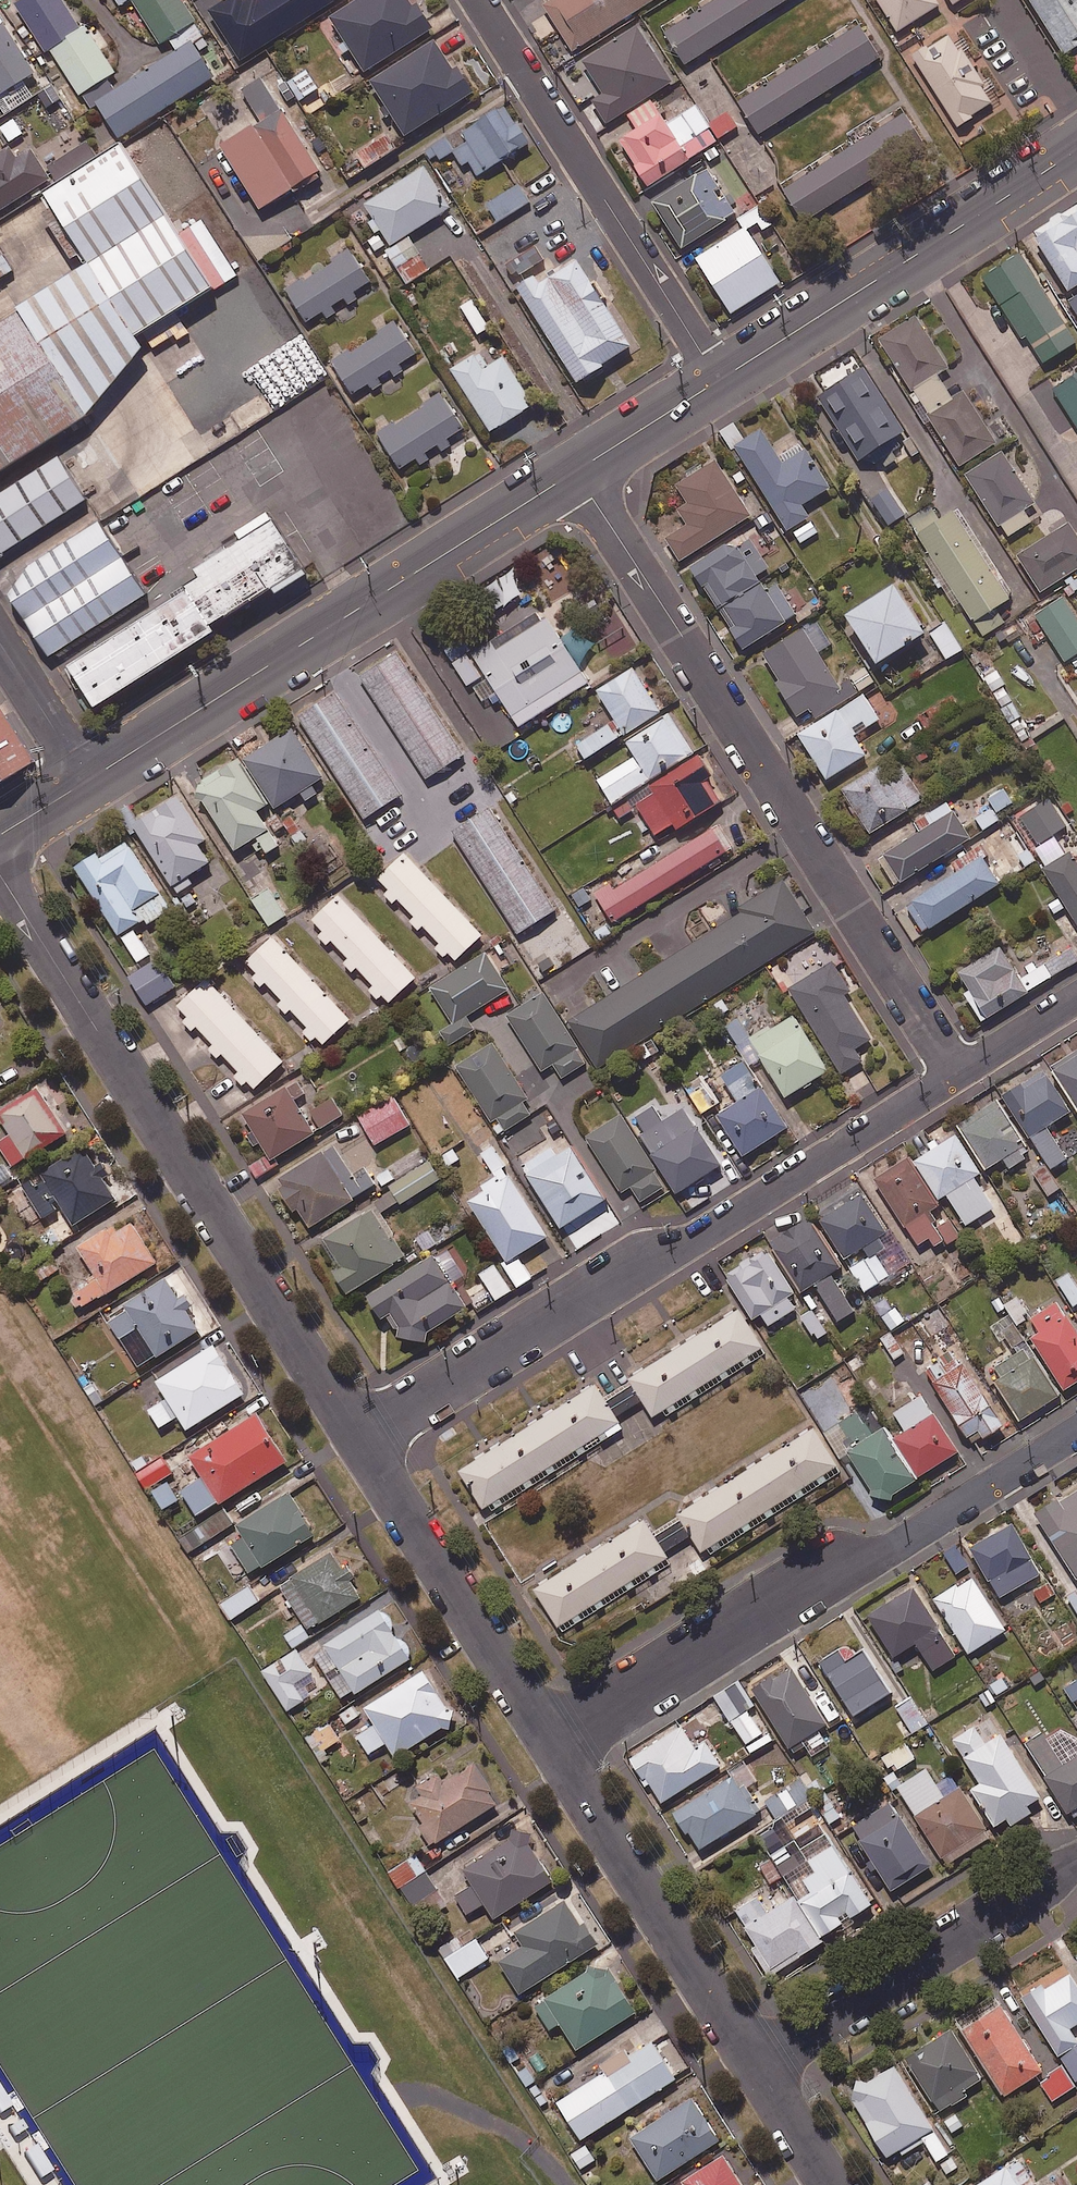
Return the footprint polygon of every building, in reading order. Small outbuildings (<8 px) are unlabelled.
[(65,0),(15,0),(47,49),(51,47),(81,92),(116,69),(85,23),(82,25),(65,0)] [(206,37),(195,20),(196,19),(183,0),(134,0),(161,41),(162,41),(167,38),(175,50),(98,101),(121,136),(215,73),(195,44),(206,37)] [(414,0),(353,0),(331,14),(367,68),(435,24),(420,0),(416,0),(414,1),(414,0)] [(542,3),(572,50),(650,0),(547,0),(542,3)] [(666,30),(686,61),(783,0),(713,0),(666,30)] [(935,0),(877,0),(895,30),(937,4),(935,0)] [(1063,55),(1076,46),(1076,0),(1029,0),(1063,55)] [(5,20),(0,23),(0,92),(36,69),(5,20)] [(881,54),(860,20),(738,97),(760,131),(881,54)] [(626,110),(650,94),(673,79),(638,26),(585,61),(604,90),(594,97),(610,121),(626,110)] [(983,82),(952,34),(940,42),(937,37),(908,55),(953,125),(1000,95),(989,78),(983,82)] [(455,65),(436,36),(371,77),(407,133),(477,88),(460,62),(455,65)] [(1066,60),(1076,78),(1076,54),(1066,60)] [(254,120),(295,183),(322,166),(263,75),(243,88),(261,116),(254,120)] [(693,155),(670,121),(668,122),(651,97),(628,113),(637,127),(620,138),(651,183),(693,155)] [(531,141),(506,100),(425,148),(433,162),(454,150),(462,163),(469,159),(477,173),(531,141)] [(670,121),(693,155),(739,125),(729,110),(710,123),(697,103),(670,121)] [(596,105),(584,113),(597,133),(609,125),(596,105)] [(927,142),(904,107),(785,186),(808,220),(927,142)] [(295,183),(254,120),(220,142),(261,205),(295,183)] [(123,141),(46,188),(91,262),(134,333),(211,286),(123,141)] [(32,146),(2,164),(0,161),(0,208),(50,177),(32,146)] [(365,201),(375,216),(371,218),(379,230),(383,228),(392,243),(452,205),(426,163),(365,201)] [(737,212),(709,165),(654,198),(683,245),(737,212)] [(531,201),(519,182),(487,201),(498,220),(531,201)] [(1029,233),(1064,290),(1076,282),(1076,203),(1029,233)] [(782,279),(747,224),(697,256),(731,311),(782,279)] [(430,268),(410,235),(388,248),(408,281),(430,268)] [(339,310),(335,304),(345,297),(349,303),(358,298),(353,291),(371,280),(350,248),(288,290),(309,321),(324,311),(329,317),(339,310)] [(13,270),(0,249),(0,278),(13,270)] [(1075,342),(1017,251),(980,275),(1019,335),(1023,333),(1042,363),(1075,342)] [(634,342),(580,255),(541,279),(535,271),(517,282),(576,378),(634,342)] [(18,307),(24,317),(82,412),(141,343),(134,333),(91,262),(18,307)] [(1067,299),(1076,316),(1076,293),(1067,299)] [(490,325),(473,297),(461,305),(478,333),(490,325)] [(934,371),(936,373),(947,366),(915,315),(878,338),(909,387),(934,371)] [(24,317),(0,331),(0,476),(88,422),(82,412),(24,317)] [(384,382),(380,376),(392,369),(396,375),(405,369),(401,363),(417,353),(397,320),(333,361),(353,394),(370,383),(374,389),(384,382)] [(486,365),(477,350),(452,366),(492,428),(535,401),(505,354),(486,365)] [(906,428),(865,363),(818,393),(837,424),(827,430),(849,465),(875,448),(886,465),(900,456),(889,439),(906,428)] [(936,373),(934,371),(909,387),(925,413),(951,397),(936,373)] [(1052,387),(1076,425),(1076,371),(1052,387)] [(951,397),(925,413),(958,464),(995,441),(962,390),(951,397)] [(425,452),(438,444),(443,452),(455,444),(450,436),(464,427),(443,392),(378,433),(400,468),(417,457),(421,463),(429,458),(425,452)] [(763,426),(748,436),(738,420),(719,431),(731,451),(738,447),(789,527),(810,514),(803,502),(831,484),(804,441),(781,455),(763,426)] [(1034,501),(1000,449),(964,473),(1005,536),(1029,520),(1022,509),(1034,501)] [(0,501),(0,556),(99,496),(74,456),(0,501)] [(752,513),(716,458),(677,482),(688,499),(678,505),(688,520),(666,534),(682,558),(752,513)] [(907,511),(890,487),(872,499),(888,523),(907,511)] [(1014,594),(959,505),(918,531),(982,635),(1006,620),(996,605),(1014,594)] [(113,521),(13,582),(56,652),(156,591),(113,521)] [(1066,522),(1016,554),(1040,590),(1076,567),(1076,531),(1073,533),(1066,522)] [(289,527),(73,658),(100,702),(222,629),(215,618),(310,561),(289,527)] [(772,568),(751,535),(734,546),(729,540),(692,564),(717,604),(772,568)] [(525,591),(512,570),(481,589),(494,610),(525,591)] [(928,627),(897,579),(849,609),(879,658),(928,627)] [(771,592),(764,581),(721,608),(745,646),(798,612),(781,585),(771,592)] [(1061,594),(1034,611),(1065,658),(1076,651),(1076,619),(1061,594)] [(550,619),(547,614),(504,642),(499,634),(473,651),(520,724),(589,679),(550,619)] [(963,647),(946,620),(929,631),(947,658),(963,647)] [(840,682),(804,626),(764,652),(782,678),(778,681),(798,712),(810,704),(818,716),(859,689),(850,676),(840,682)] [(465,752),(397,649),(360,674),(428,776),(465,752)] [(662,708),(634,665),(597,689),(625,732),(662,708)] [(402,792),(336,690),(298,715),(364,816),(402,792)] [(880,717),(865,691),(799,732),(827,776),(867,751),(856,732),(880,717)] [(0,700),(0,790),(42,764),(0,700)] [(694,750),(671,711),(627,738),(636,754),(598,777),(612,800),(694,750)] [(612,720),(577,742),(587,758),(622,736),(612,720)] [(325,774),(292,725),(245,757),(277,805),(301,789),(307,799),(318,791),(312,783),(325,774)] [(700,752),(633,793),(637,800),(657,832),(676,820),(679,825),(723,798),(709,775),(713,772),(700,752)] [(925,795),(897,753),(842,790),(870,832),(925,795)] [(269,801),(239,755),(201,779),(201,792),(236,848),(255,836),(265,853),(280,843),(258,808),(269,801)] [(176,892),(196,880),(191,872),(211,860),(200,840),(206,836),(181,792),(134,820),(176,892)] [(1069,823),(1050,794),(1022,813),(1040,842),(1069,823)] [(973,836),(949,797),(913,819),(919,829),(886,850),(903,878),(973,836)] [(556,907),(490,805),(452,830),(517,932),(556,907)] [(1001,817),(993,805),(974,819),(982,830),(1001,817)] [(734,847),(719,822),(616,885),(612,877),(595,888),(614,919),(734,847)] [(1036,858),(1021,837),(1004,849),(1019,870),(1036,858)] [(135,929),(171,906),(128,838),(101,856),(97,849),(75,863),(122,936),(138,961),(151,953),(135,929)] [(1001,880),(978,845),(964,854),(969,861),(907,901),(925,929),(1001,880)] [(1072,848),(1045,865),(1076,918),(1076,856),(1072,848)] [(483,932),(405,851),(379,876),(457,957),(483,932)] [(817,929),(783,876),(738,904),(742,911),(570,1019),(599,1066),(817,929)] [(287,913),(271,888),(253,900),(269,924),(287,913)] [(416,975),(339,893),(313,917),(390,1000),(416,975)] [(350,1017),(273,934),(247,959),(259,971),(254,976),(261,984),(266,979),(283,997),(278,1002),(286,1012),(292,1007),(309,1025),(303,1030),(310,1037),(316,1032),(324,1041),(350,1017)] [(1002,942),(960,969),(972,988),(966,991),(983,1018),(1076,959),(1076,951),(1067,935),(1017,966),(1002,942)] [(451,974),(443,962),(423,975),(456,1023),(440,1034),(448,1047),(476,1028),(468,1015),(510,986),(485,950),(451,974)] [(176,985),(158,957),(129,975),(147,1003),(176,985)] [(852,990),(834,960),(791,987),(843,1072),(864,1059),(856,1047),(873,1037),(846,993),(852,990)] [(224,1052),(242,1071),(236,1077),(243,1086),(250,1080),(255,1086),(284,1059),(206,975),(177,1001),(189,1014),(181,1022),(189,1031),(197,1023),(214,1042),(210,1046),(220,1056),(224,1052)] [(587,1061),(545,990),(508,1012),(542,1068),(553,1061),(562,1076),(587,1061)] [(796,1009),(752,1037),(738,1016),(727,1023),(753,1063),(763,1057),(788,1097),(834,1067),(796,1009)] [(537,1109),(493,1041),(457,1063),(501,1132),(537,1109)] [(1055,1064),(1076,1102),(1076,1051),(1055,1064)] [(789,1124),(746,1056),(716,1075),(733,1102),(719,1112),(745,1153),(789,1124)] [(1072,1108),(1045,1067),(1004,1094),(1052,1166),(1068,1156),(1048,1124),(1072,1108)] [(244,1110),(268,1149),(247,1162),(258,1181),(283,1166),(276,1154),(343,1113),(333,1096),(306,1113),(296,1098),(312,1088),(303,1074),(244,1110)] [(719,1101),(702,1074),(684,1085),(701,1112),(719,1101)] [(39,1085),(0,1109),(0,1113),(12,1131),(0,1139),(0,1143),(14,1164),(67,1130),(39,1085)] [(411,1123),(394,1094),(359,1114),(375,1143),(411,1123)] [(1033,1152),(1000,1098),(960,1122),(987,1166),(1004,1156),(1010,1166),(1033,1152)] [(664,1119),(654,1104),(632,1119),(678,1190),(723,1161),(686,1104),(664,1119)] [(667,1185),(623,1112),(584,1136),(618,1192),(632,1184),(641,1200),(667,1185)] [(982,1170),(958,1132),(916,1158),(940,1196),(947,1191),(967,1223),(995,1205),(975,1174),(982,1170)] [(558,1153),(549,1140),(519,1159),(561,1225),(607,1196),(573,1143),(558,1153)] [(355,1174),(334,1142),(276,1179),(307,1227),(376,1183),(365,1167),(355,1174)] [(116,1196),(85,1144),(23,1181),(44,1216),(65,1203),(76,1221),(116,1196)] [(549,1233),(492,1144),(481,1151),(497,1176),(467,1195),(508,1260),(549,1233)] [(874,1180),(914,1241),(917,1245),(928,1238),(933,1246),(945,1239),(948,1242),(962,1233),(948,1213),(939,1220),(930,1207),(940,1200),(911,1156),(896,1165),(874,1180)] [(0,1162),(0,1188),(16,1177),(4,1159),(0,1162)] [(400,1199),(402,1201),(437,1178),(427,1162),(391,1184),(395,1189),(375,1202),(372,1204),(322,1235),(340,1264),(335,1268),(349,1290),(407,1254),(381,1211),(400,1199)] [(1046,1163),(1033,1170),(1047,1195),(1060,1187),(1046,1163)] [(894,1241),(863,1191),(821,1217),(845,1256),(864,1245),(871,1256),(894,1241)] [(157,1260),(128,1212),(78,1243),(97,1274),(76,1287),(86,1304),(157,1260)] [(841,1264),(812,1215),(772,1239),(802,1289),(816,1281),(839,1319),(855,1310),(831,1270),(841,1264)] [(753,1315),(761,1310),(770,1323),(796,1304),(787,1292),(795,1287),(767,1247),(726,1276),(753,1315)] [(409,1340),(415,1335),(420,1341),(433,1331),(431,1328),(469,1304),(435,1250),(368,1293),(381,1313),(389,1308),(409,1340)] [(532,1277),(521,1257),(508,1265),(518,1284),(532,1277)] [(512,1288),(495,1262),(480,1272),(497,1298),(512,1288)] [(203,1300),(183,1266),(105,1314),(121,1340),(137,1366),(200,1328),(189,1309),(203,1300)] [(1069,1271),(1057,1279),(1074,1304),(1076,1301),(1076,1283),(1069,1271)] [(962,1288),(955,1275),(937,1285),(944,1298),(962,1288)] [(1028,1310),(1017,1293),(1004,1301),(1014,1319),(1028,1310)] [(1032,1335),(1066,1387),(1076,1380),(1076,1327),(1058,1298),(1033,1315),(1042,1329),(1032,1335)] [(603,1394),(596,1381),(460,1468),(492,1518),(514,1503),(511,1498),(624,1425),(617,1415),(643,1398),(657,1420),(767,1351),(740,1307),(633,1374),(630,1376),(603,1394)] [(828,1330),(812,1308),(801,1316),(816,1338),(828,1330)] [(904,1351),(890,1331),(875,1341),(889,1361),(904,1351)] [(246,1391),(215,1340),(155,1377),(167,1396),(148,1407),(160,1426),(180,1413),(188,1426),(246,1391)] [(1061,1393),(1029,1343),(990,1368),(1021,1417),(1061,1393)] [(958,1366),(948,1352),(925,1367),(970,1436),(985,1435),(1005,1422),(965,1361),(958,1366)] [(959,1449),(924,1392),(893,1411),(905,1430),(897,1435),(921,1473),(959,1449)] [(289,1458),(254,1402),(226,1420),(229,1425),(187,1451),(202,1474),(180,1488),(198,1517),(195,1518),(208,1538),(234,1521),(221,1500),(289,1458)] [(872,1433),(857,1410),(826,1431),(842,1456),(850,1450),(878,1494),(888,1496),(919,1476),(885,1425),(872,1433)] [(842,1469),(815,1426),(652,1528),(646,1517),(535,1587),(562,1630),(673,1561),(666,1550),(692,1533),(706,1555),(842,1469)] [(174,1472),(163,1455),(147,1465),(157,1482),(174,1472)] [(316,1532),(290,1489),(237,1521),(245,1533),(232,1541),(251,1571),(316,1532)] [(1036,1509),(1076,1571),(1076,1491),(1074,1493),(1063,1500),(1059,1493),(1036,1509)] [(1042,1573),(1014,1521),(971,1545),(998,1596),(1042,1573)] [(959,1538),(943,1548),(958,1574),(974,1564),(959,1538)] [(349,1560),(343,1564),(334,1549),(281,1582),(309,1627),(362,1595),(352,1579),(359,1576),(349,1560)] [(1007,1628),(973,1574),(936,1597),(969,1651),(1007,1628)] [(260,1599),(250,1583),(220,1603),(231,1618),(260,1599)] [(957,1654),(916,1584),(869,1611),(894,1654),(917,1640),(933,1668),(957,1654)] [(412,1655),(381,1606),(313,1650),(344,1699),(412,1655)] [(312,1693),(306,1684),(316,1676),(295,1646),(284,1654),(263,1669),(291,1708),(312,1693)] [(850,1660),(841,1646),(821,1659),(855,1713),(892,1690),(866,1650),(850,1660)] [(829,1722),(792,1663),(754,1687),(791,1746),(829,1722)] [(455,1717),(424,1668),(365,1704),(375,1721),(356,1732),(369,1753),(388,1741),(396,1754),(455,1717)] [(1066,1686),(1076,1700),(1076,1699),(1076,1679),(1066,1686)] [(753,1702),(739,1680),(715,1695),(745,1743),(762,1732),(746,1707),(753,1702)] [(911,1694),(896,1703),(892,1706),(897,1715),(901,1712),(913,1731),(929,1722),(911,1694)] [(341,1739),(330,1720),(307,1733),(318,1752),(341,1739)] [(697,1745),(683,1723),(633,1755),(661,1801),(722,1763),(707,1739),(697,1745)] [(988,1742),(977,1724),(956,1737),(982,1780),(973,1786),(995,1823),(1007,1816),(1012,1824),(1033,1811),(1028,1803),(1042,1794),(1004,1732),(988,1742)] [(1046,1732),(1028,1742),(1072,1815),(1076,1812),(1076,1755),(1064,1763),(1046,1732)] [(746,1786),(757,1778),(742,1756),(725,1768),(730,1775),(675,1810),(699,1848),(761,1809),(746,1786)] [(500,1801),(475,1760),(443,1779),(439,1771),(402,1793),(431,1842),(500,1801)] [(938,1782),(928,1767),(899,1785),(946,1861),(992,1833),(954,1772),(938,1782)] [(813,1794),(800,1776),(765,1800),(778,1818),(813,1794)] [(933,1863),(892,1796),(852,1821),(893,1888),(933,1863)] [(834,1798),(820,1808),(833,1825),(846,1815),(834,1798)] [(558,1858),(532,1818),(488,1846),(486,1843),(439,1873),(466,1914),(486,1901),(496,1916),(554,1878),(546,1866),(558,1858)] [(773,1825),(759,1834),(770,1850),(784,1840),(773,1825)] [(798,1893),(826,1938),(876,1907),(835,1843),(814,1856),(808,1845),(779,1863),(798,1893)] [(448,1904),(417,1853),(398,1865),(429,1916),(448,1904)] [(826,1938),(798,1893),(769,1911),(759,1896),(734,1912),(772,1972),(826,1938)] [(582,1921),(567,1895),(491,1942),(521,1991),(600,1941),(586,1919),(582,1921)] [(489,1957),(477,1937),(454,1952),(466,1971),(489,1957)] [(621,1966),(613,1954),(534,2004),(550,2028),(561,2021),(578,2047),(638,2009),(613,1971),(621,1966)] [(1067,1966),(1023,1994),(1076,2079),(1076,2035),(1071,2026),(1076,2023),(1076,1981),(1067,1966)] [(1045,2069),(1002,2002),(963,2027),(1006,2094),(1045,2069)] [(987,2081),(952,2027),(907,2056),(942,2110),(987,2081)] [(677,2076),(654,2040),(630,2055),(622,2042),(596,2058),(604,2071),(558,2101),(581,2137),(677,2076)] [(850,2091),(889,2155),(900,2148),(903,2152),(925,2139),(938,2160),(949,2153),(937,2132),(938,2131),(896,2063),(850,2091)] [(1076,2084),(1062,2064),(1041,2079),(1055,2099),(1076,2084)] [(693,2094),(631,2133),(658,2175),(720,2136),(693,2094)] [(726,2153),(683,2178),(688,2184),(745,2184),(726,2153)] [(1020,2157),(975,2184),(1038,2184),(1020,2157)]
